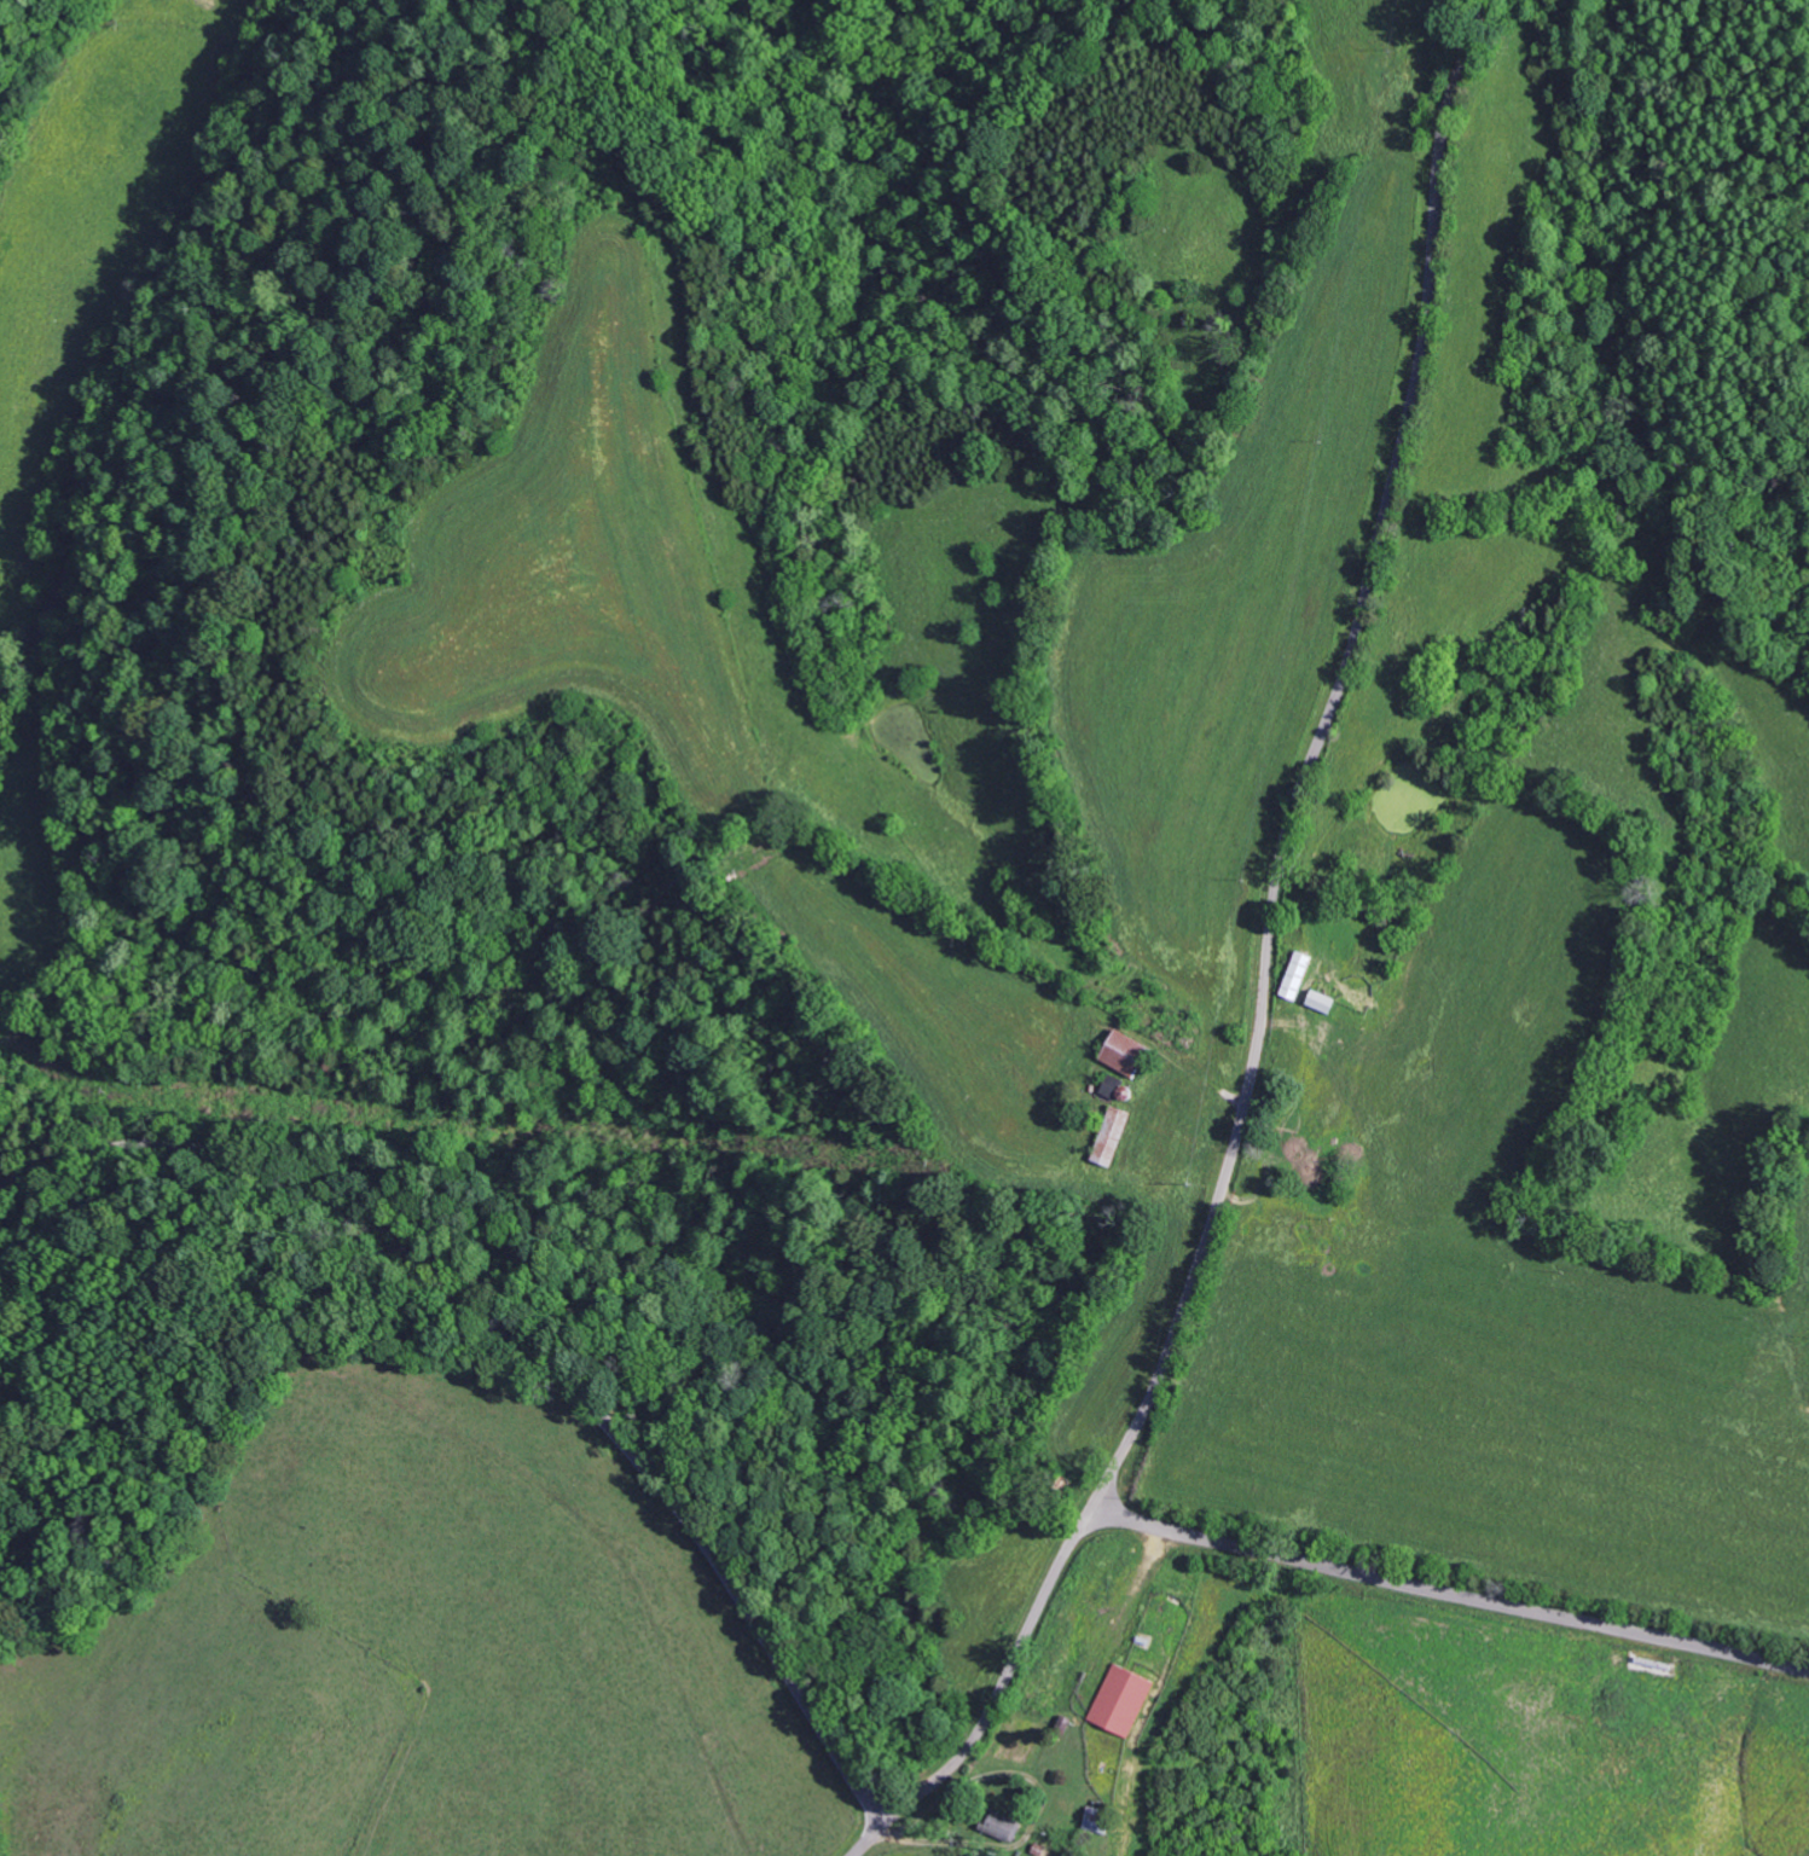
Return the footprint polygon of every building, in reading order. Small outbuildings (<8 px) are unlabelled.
[(1308,957),(1292,951),(1275,994),(1291,1000),(1308,957)] [(1325,1014),(1331,999),(1307,989),(1301,1003),(1325,1014)] [(1125,1112),(1105,1105),(1085,1161),(1105,1168),(1125,1112)] [(1148,1681),(1107,1665),(1084,1723),(1126,1739),(1148,1681)] [(1104,1834),(1107,1811),(1083,1807),(1079,1830),(1104,1834)] [(1009,1843),(1018,1823),(987,1809),(978,1829),(1009,1843)]
